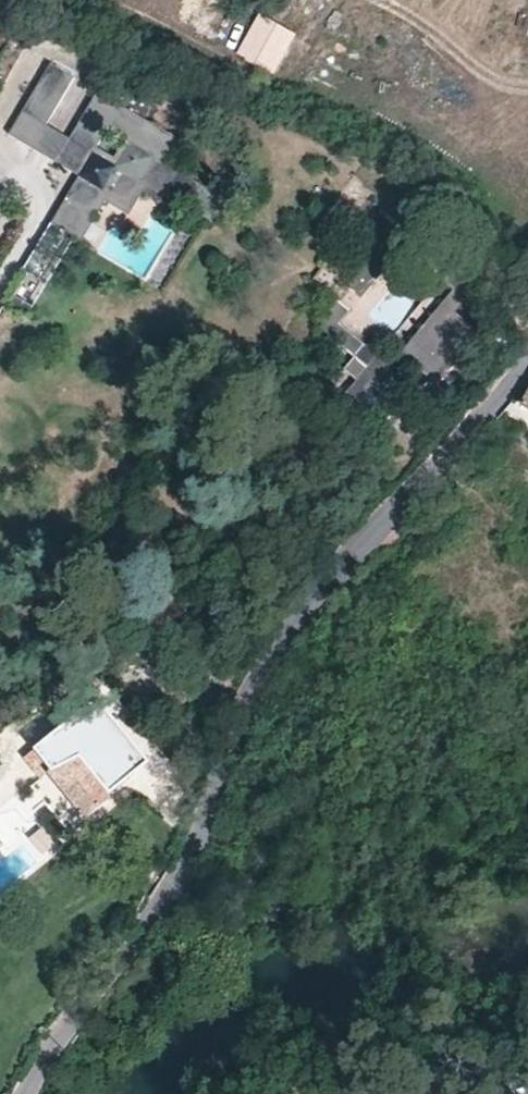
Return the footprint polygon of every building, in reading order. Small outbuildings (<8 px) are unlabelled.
[(290,31),(259,16),(241,53),(273,67),(290,31)] [(28,104),(50,117),(72,80),(50,67),(28,104)] [(24,111),(10,135),(79,175),(52,222),(83,241),(106,201),(129,215),(143,192),(182,215),(200,184),(161,162),(176,137),(99,94),(72,139),(46,124),(24,111)] [(24,111),(46,124),(50,117),(28,104),(24,111)] [(401,350),(406,355),(449,305),(457,312),(475,290),(476,289),(476,288),(476,287),(475,285),(452,266),(441,279),(453,290),(401,350)] [(362,381),(375,392),(387,402),(377,413),(391,425),(423,388),(410,378),(420,367),(436,379),(446,367),(451,371),(456,366),(462,360),(453,353),(475,327),(457,312),(449,305),(406,355),(397,366),(384,355),(362,381)] [(484,334),(475,327),(453,353),(462,360),(484,334)] [(357,351),(344,366),(356,377),(369,362),(357,351)] [(442,384),(451,371),(446,367),(436,379),(442,384)] [(366,403),(375,392),(362,381),(352,392),(366,403)] [(150,761),(117,721),(99,698),(40,744),(56,764),(76,752),(80,757),(95,775),(111,793),(150,761)] [(56,764),(40,744),(37,747),(54,770),(80,757),(76,752),(56,764)]
